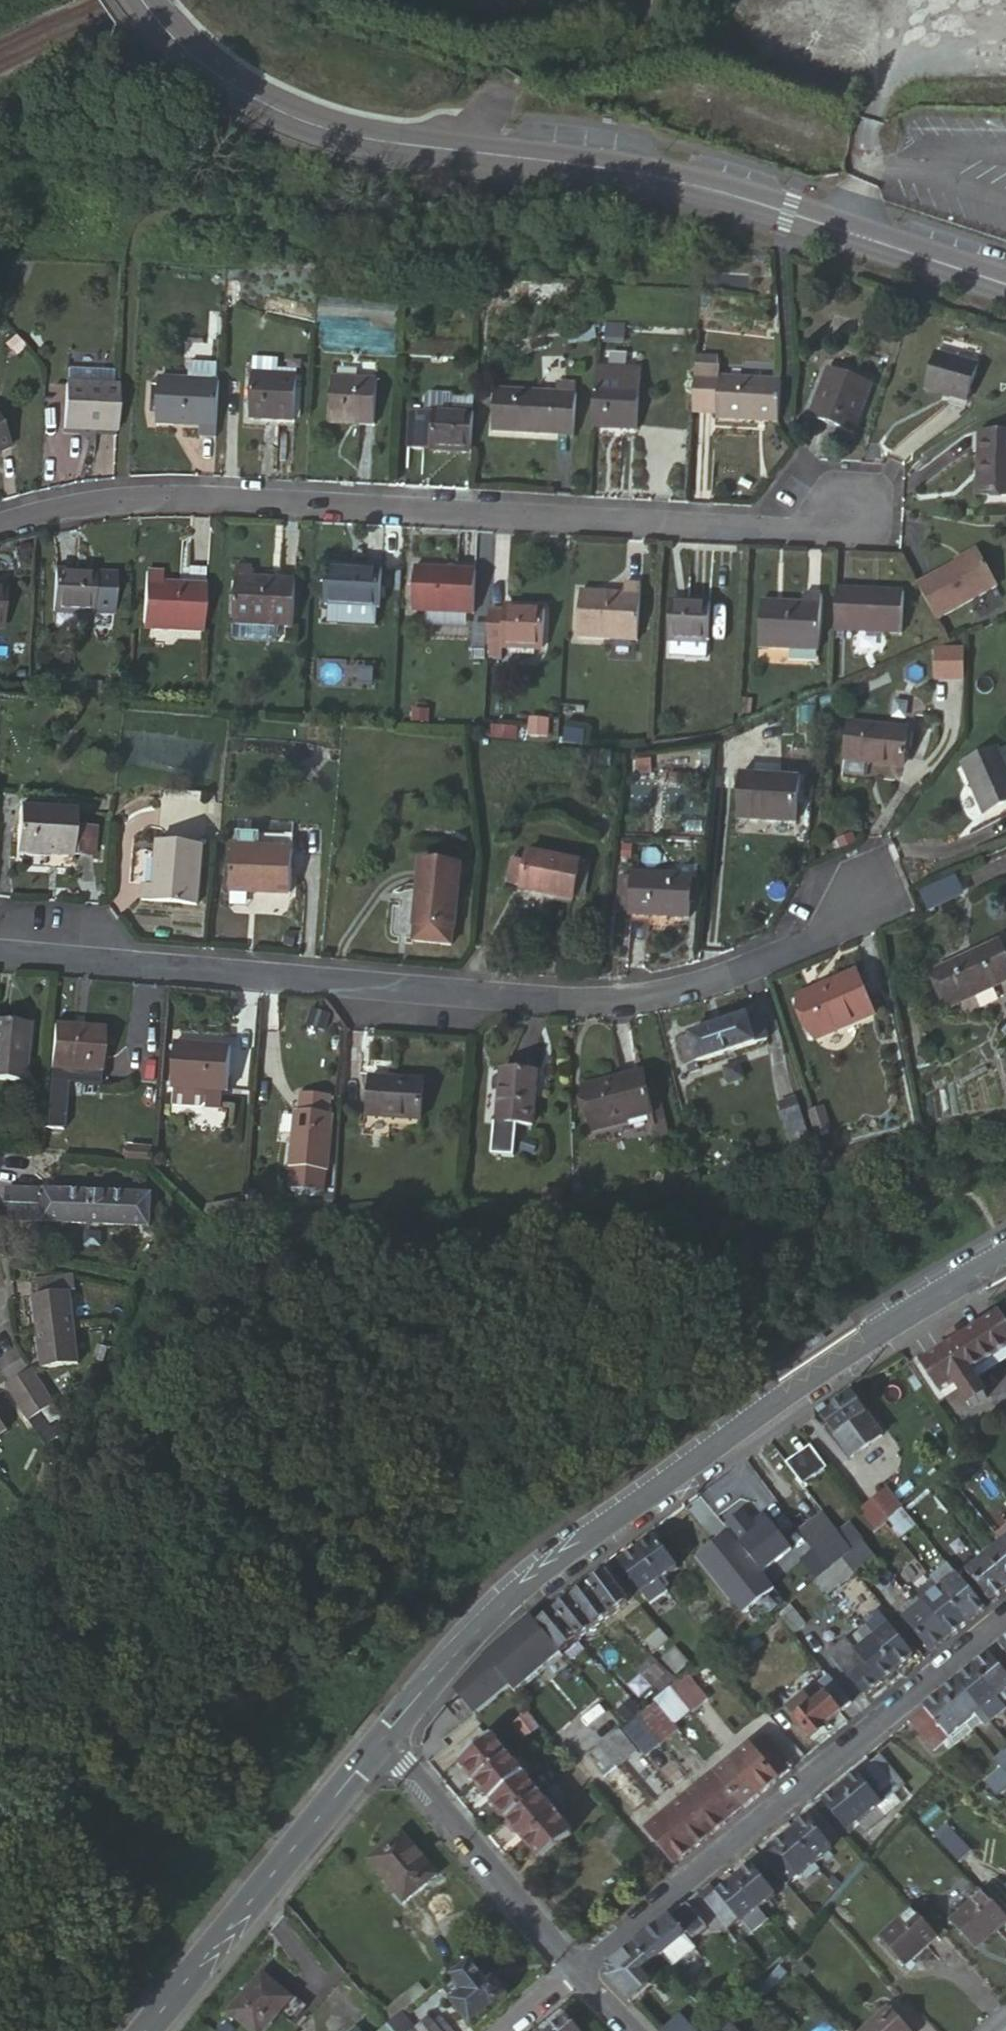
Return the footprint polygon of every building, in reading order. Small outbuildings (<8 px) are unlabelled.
[(261,341),(257,414),(300,417),(304,354),(286,353),(287,342),(261,341)] [(946,351),(936,390),(973,402),(984,362),(946,351)] [(208,434),(225,435),(227,362),(196,361),(196,378),(166,378),(165,423),(182,424),(182,421),(209,422),(208,434)] [(724,362),(700,361),(698,410),(722,410),(721,418),(784,420),(788,377),(724,372),(724,362)] [(116,365),(67,362),(63,422),(118,426),(121,381),(115,381),(116,365)] [(815,419),(843,428),(847,414),(867,421),(881,379),(836,364),(815,419)] [(642,368),(596,366),(594,421),(620,422),(619,431),(637,432),(642,368)] [(339,374),(338,416),(361,417),(362,424),(381,424),(384,377),(339,374)] [(498,388),(496,427),(576,431),(578,391),(498,388)] [(477,451),(480,406),(416,403),(414,448),(477,451)] [(17,442),(0,408),(0,449),(17,442)] [(847,414),(843,428),(862,434),(867,421),(847,414)] [(981,500),(1005,501),(1005,436),(983,435),(981,500)] [(925,587),(945,621),(1003,587),(982,555),(925,587)] [(67,601),(108,604),(124,605),(126,566),(69,563),(67,601)] [(289,622),(305,622),(307,576),(291,575),(291,578),(264,577),(264,565),(245,564),(241,634),(288,637),(289,622)] [(341,568),(339,605),(342,605),(386,608),(390,608),(393,571),(341,568)] [(422,609),(484,613),(488,573),(426,569),(422,609)] [(157,574),(154,632),(216,635),(219,588),(170,585),(172,575),(157,574)] [(588,587),(586,636),(651,638),(654,577),(633,575),(632,598),(609,596),(609,588),(588,587)] [(27,621),(30,581),(0,578),(0,618),(27,621)] [(851,632),(898,636),(902,587),(856,584),(851,632)] [(902,587),(898,636),(913,637),(918,588),(902,587)] [(680,595),(679,640),(723,641),(724,599),(680,595)] [(772,603),(769,646),(825,649),(830,597),(815,597),(814,606),(772,603)] [(386,608),(342,605),(341,623),(385,626),(386,608)] [(500,611),(497,658),(511,659),(511,644),(550,647),(553,609),(515,606),(515,611),(500,611)] [(971,646),(945,650),(950,680),(976,675),(971,646)] [(868,717),(863,755),(923,765),(929,725),(868,717)] [(981,806),(1005,796),(1005,773),(993,741),(960,755),(981,806)] [(739,774),(736,815),(795,819),(799,779),(739,774)] [(24,809),(19,858),(75,863),(94,865),(97,836),(78,834),(80,816),(24,809)] [(147,889),(145,904),(198,907),(203,844),(161,840),(157,888),(147,889)] [(240,852),(235,895),(292,899),(296,857),(240,852)] [(521,853),(517,889),(566,896),(571,859),(521,853)] [(458,875),(422,870),(416,927),(414,941),(449,946),(458,875)] [(636,871),(631,914),(690,920),(695,877),(636,871)] [(994,942),(931,965),(946,1004),(1005,981),(1005,972),(994,942)] [(857,976),(795,1000),(811,1044),(873,1018),(857,976)] [(775,1008),(679,1037),(686,1064),(783,1036),(775,1008)] [(25,1089),(31,1027),(0,1025),(0,1086),(25,1089)] [(62,1029),(57,1075),(104,1080),(109,1035),(62,1029)] [(178,1042),(172,1091),(175,1091),(173,1110),(202,1112),(206,1109),(208,1094),(229,1096),(235,1049),(178,1042)] [(503,1074),(498,1129),(537,1133),(542,1077),(503,1074)] [(589,1091),(601,1138),(655,1124),(644,1078),(589,1091)] [(385,1081),(383,1121),(434,1126),(437,1084),(385,1081)] [(317,1086),(315,1103),(344,1106),(346,1089),(317,1086)] [(802,1088),(804,1132),(818,1127),(806,1087),(802,1088)] [(800,1134),(804,1132),(802,1088),(787,1093),(800,1134)] [(305,1158),(309,1159),(339,1160),(344,1106),(315,1103),(311,1102),(305,1158)] [(339,1160),(309,1159),(306,1181),(337,1183),(339,1160)] [(11,1224),(44,1224),(45,1193),(13,1193),(11,1224)] [(45,1193),(44,1224),(151,1228),(151,1195),(45,1193)] [(78,1266),(38,1274),(50,1363),(86,1354),(76,1285),(83,1284),(78,1266)] [(937,1387),(942,1396),(956,1388),(1005,1359),(1005,1323),(973,1343),(961,1350),(928,1369),(927,1369),(937,1387)] [(952,1342),(971,1331),(970,1330),(952,1342)] [(975,1338),(971,1331),(952,1342),(956,1349),(959,1347),(961,1350),(973,1343),(971,1340),(975,1338)] [(1005,1371),(1005,1359),(956,1388),(961,1396),(971,1413),(990,1401),(982,1386),(1005,1371)] [(922,1360),(913,1365),(930,1391),(937,1387),(927,1369),(928,1369),(922,1360)] [(37,1363),(14,1379),(36,1412),(61,1396),(37,1363)] [(937,1387),(930,1391),(942,1409),(961,1396),(956,1388),(942,1396),(937,1387)] [(17,1424),(0,1399),(0,1435),(17,1424)] [(837,1440),(868,1418),(856,1400),(825,1422),(837,1440)] [(885,1443),(868,1418),(837,1440),(853,1465),(885,1443)] [(789,1467),(807,1488),(830,1469),(812,1447),(789,1467)] [(884,1533),(892,1528),(910,1512),(893,1490),(865,1511),(884,1533)] [(910,1512),(892,1528),(895,1533),(903,1528),(906,1531),(902,1534),(907,1541),(923,1529),(910,1512)] [(728,1529),(733,1535),(767,1574),(796,1550),(769,1519),(761,1526),(755,1525),(745,1514),(728,1529)] [(843,1532),(828,1514),(804,1533),(819,1551),(843,1532)] [(855,1523),(843,1532),(859,1553),(871,1544),(855,1523)] [(836,1572),(851,1559),(859,1553),(843,1532),(819,1551),(836,1572)] [(749,1617),(781,1590),(767,1574),(733,1535),(702,1561),(749,1617)] [(679,1575),(658,1543),(640,1556),(662,1586),(667,1592),(672,1589),(667,1584),(679,1575)] [(851,1559),(863,1574),(864,1576),(885,1560),(872,1544),(871,1544),(859,1553),(851,1559)] [(991,1562),(993,1561),(1005,1577),(1005,1550),(991,1562)] [(805,1562),(822,1582),(836,1572),(819,1551),(805,1562)] [(671,1597),(662,1586),(640,1556),(623,1569),(653,1610),(671,1597)] [(836,1572),(822,1582),(834,1598),(863,1574),(851,1559),(836,1572)] [(991,1562),(973,1576),(997,1605),(1005,1598),(1005,1577),(993,1561),(991,1562)] [(798,1601),(822,1582),(805,1562),(782,1580),(798,1601)] [(939,1598),(946,1594),(951,1589),(943,1578),(931,1588),(939,1598)] [(609,1579),(591,1592),(614,1622),(630,1609),(609,1579)] [(946,1594),(974,1628),(992,1614),(963,1579),(951,1589),(946,1594)] [(614,1622),(591,1592),(575,1607),(596,1635),(614,1622)] [(958,1641),(974,1628),(946,1594),(939,1598),(929,1607),(958,1641)] [(927,1609),(925,1605),(917,1611),(920,1615),(927,1609)] [(558,1620),(580,1648),(596,1635),(575,1607),(558,1620)] [(937,1658),(958,1641),(929,1607),(927,1609),(920,1615),(909,1623),(937,1658)] [(798,1608),(785,1617),(800,1636),(812,1626),(798,1608)] [(558,1620),(542,1633),(564,1661),(580,1648),(558,1620)] [(536,1625),(489,1661),(491,1665),(515,1693),(518,1697),(564,1661),(542,1633),(536,1625)] [(879,1644),(904,1674),(919,1661),(894,1631),(885,1638),(875,1627),(862,1638),(872,1649),(879,1644)] [(870,1702),(904,1674),(879,1644),(872,1649),(862,1638),(836,1659),(870,1702)] [(694,1667),(682,1654),(668,1666),(679,1679),(694,1667)] [(980,1673),(1005,1705),(1005,1704),(1005,1670),(997,1659),(980,1673)] [(491,1665),(462,1699),(481,1722),(515,1693),(491,1665)] [(670,1701),(681,1692),(685,1689),(658,1665),(646,1678),(670,1701)] [(976,1676),(963,1686),(989,1718),(995,1713),(1005,1705),(980,1673),(976,1676)] [(701,1717),(701,1718),(717,1705),(698,1680),(685,1689),(681,1692),(701,1717)] [(856,1709),(834,1681),(823,1689),(845,1717),(856,1709)] [(989,1718),(963,1686),(947,1699),(973,1731),(984,1722),(989,1718)] [(845,1717),(823,1689),(811,1699),(815,1705),(811,1709),(815,1714),(804,1723),(803,1724),(819,1744),(831,1734),(830,1730),(845,1717)] [(663,1706),(683,1731),(701,1717),(681,1692),(670,1701),(668,1702),(663,1706)] [(815,1705),(811,1699),(795,1712),(804,1723),(815,1714),(811,1709),(815,1705)] [(973,1731),(947,1699),(932,1712),(934,1713),(917,1727),(942,1757),(958,1743),(973,1731)] [(1005,1705),(995,1713),(1000,1719),(1005,1715),(1005,1705)] [(667,1745),(684,1732),(683,1731),(663,1706),(650,1716),(646,1719),(667,1745)] [(1000,1719),(995,1713),(989,1718),(997,1727),(1003,1722),(1000,1719)] [(997,1727),(989,1718),(984,1722),(990,1729),(992,1732),(997,1727)] [(646,1719),(629,1732),(646,1754),(650,1758),(652,1761),(669,1748),(667,1745),(646,1719)] [(990,1729),(984,1722),(973,1731),(979,1738),(990,1729)] [(973,1731),(958,1743),(964,1751),(979,1738),(973,1731)] [(646,1754),(629,1732),(617,1741),(635,1763),(646,1754)] [(771,1738),(757,1750),(757,1751),(784,1783),(799,1771),(771,1738)] [(617,1741),(611,1746),(629,1768),(635,1763),(617,1741)] [(482,1786),(510,1762),(495,1743),(466,1767),(482,1786)] [(611,1746),(605,1750),(623,1772),(629,1768),(611,1746)] [(605,1750),(593,1760),(611,1782),(623,1772),(605,1750)] [(757,1750),(739,1765),(766,1798),(784,1783),(757,1751),(757,1750)] [(897,1752),(880,1767),(904,1796),(921,1782),(897,1752)] [(482,1786),(499,1806),(527,1782),(510,1762),(482,1786)] [(739,1765),(722,1779),(749,1812),(757,1805),(766,1798),(739,1765)] [(880,1767),(847,1793),(872,1823),(877,1818),(884,1812),(904,1796),(880,1767)] [(689,1786),(696,1781),(685,1768),(678,1773),(689,1786)] [(993,1788),(1005,1802),(1005,1801),(1005,1777),(993,1788)] [(749,1812),(722,1779),(706,1793),(732,1826),(749,1812)] [(527,1782),(499,1806),(514,1825),(543,1801),(527,1782)] [(689,1807),(716,1840),(732,1826),(706,1793),(689,1807)] [(872,1823),(847,1793),(832,1805),(855,1836),(865,1827),(872,1823)] [(551,1795),(543,1801),(553,1812),(560,1806),(551,1795)] [(559,1820),(543,1801),(514,1825),(531,1844),(559,1820)] [(699,1853),(716,1840),(689,1807),(672,1821),(699,1853)] [(884,1812),(877,1818),(883,1825),(890,1819),(884,1812)] [(877,1818),(872,1823),(878,1829),(883,1825),(877,1818)] [(577,1841),(559,1820),(531,1844),(548,1865),(577,1841)] [(681,1868),(699,1853),(672,1821),(654,1836),(681,1868)] [(878,1829),(872,1823),(865,1827),(872,1835),(878,1829)] [(814,1824),(798,1837),(823,1867),(838,1855),(814,1824)] [(978,1860),(957,1836),(946,1847),(966,1869),(978,1860)] [(823,1867),(798,1837),(780,1851),(782,1853),(804,1880),(806,1881),(823,1867)] [(409,1839),(375,1866),(410,1908),(444,1883),(409,1839)] [(782,1853),(771,1863),(794,1889),(804,1880),(782,1853)] [(741,1885),(765,1915),(782,1902),(758,1871),(741,1885)] [(725,1898),(748,1929),(765,1915),(741,1885),(725,1898)] [(718,1889),(706,1899),(738,1937),(748,1929),(725,1898),(718,1889)] [(990,1900),(959,1928),(982,1953),(1005,1932),(1005,1916),(990,1900)] [(765,1915),(748,1929),(753,1936),(771,1922),(765,1915)] [(945,1941),(922,1915),(889,1944),(912,1970),(945,1941)] [(676,1923),(643,1951),(657,1968),(660,1966),(666,1974),(675,1967),(679,1972),(701,1954),(676,1923)] [(657,1968),(643,1951),(615,1974),(615,1986),(636,2008),(667,1979),(657,1968)] [(477,1967),(460,1982),(472,1996),(460,2007),(478,2029),(515,2000),(502,1985),(495,1989),(477,1967)] [(352,1999),(362,1990),(353,1979),(343,1989),(352,1999)] [(238,2022),(249,2030),(281,2030),(300,2007),(270,1983),(238,2022)] [(756,2001),(746,1989),(729,2003),(739,2015),(756,2001)] [(880,2030),(911,2030),(897,2016),(880,2030)] [(409,2018),(396,2028),(398,2030),(419,2030),(409,2018)] [(574,2022),(562,2030),(581,2030),(574,2022)]
